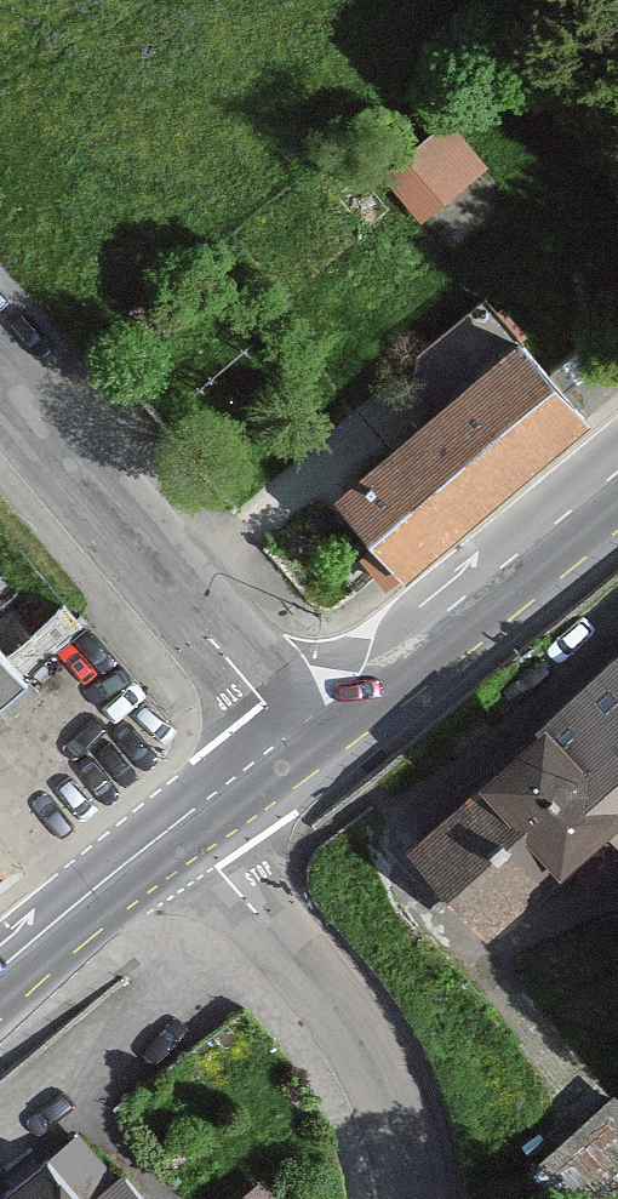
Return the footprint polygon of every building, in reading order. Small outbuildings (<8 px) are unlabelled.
[(467,189),(422,142),(384,179),(429,226),(467,189)] [(581,422),(509,337),(322,495),(394,580),(581,422)] [(0,638),(0,696),(29,672),(0,638)] [(404,859),(486,947),(560,877),(599,919),(617,901),(617,648),(404,859)] [(79,1131),(2,1198),(139,1198),(79,1131)]
